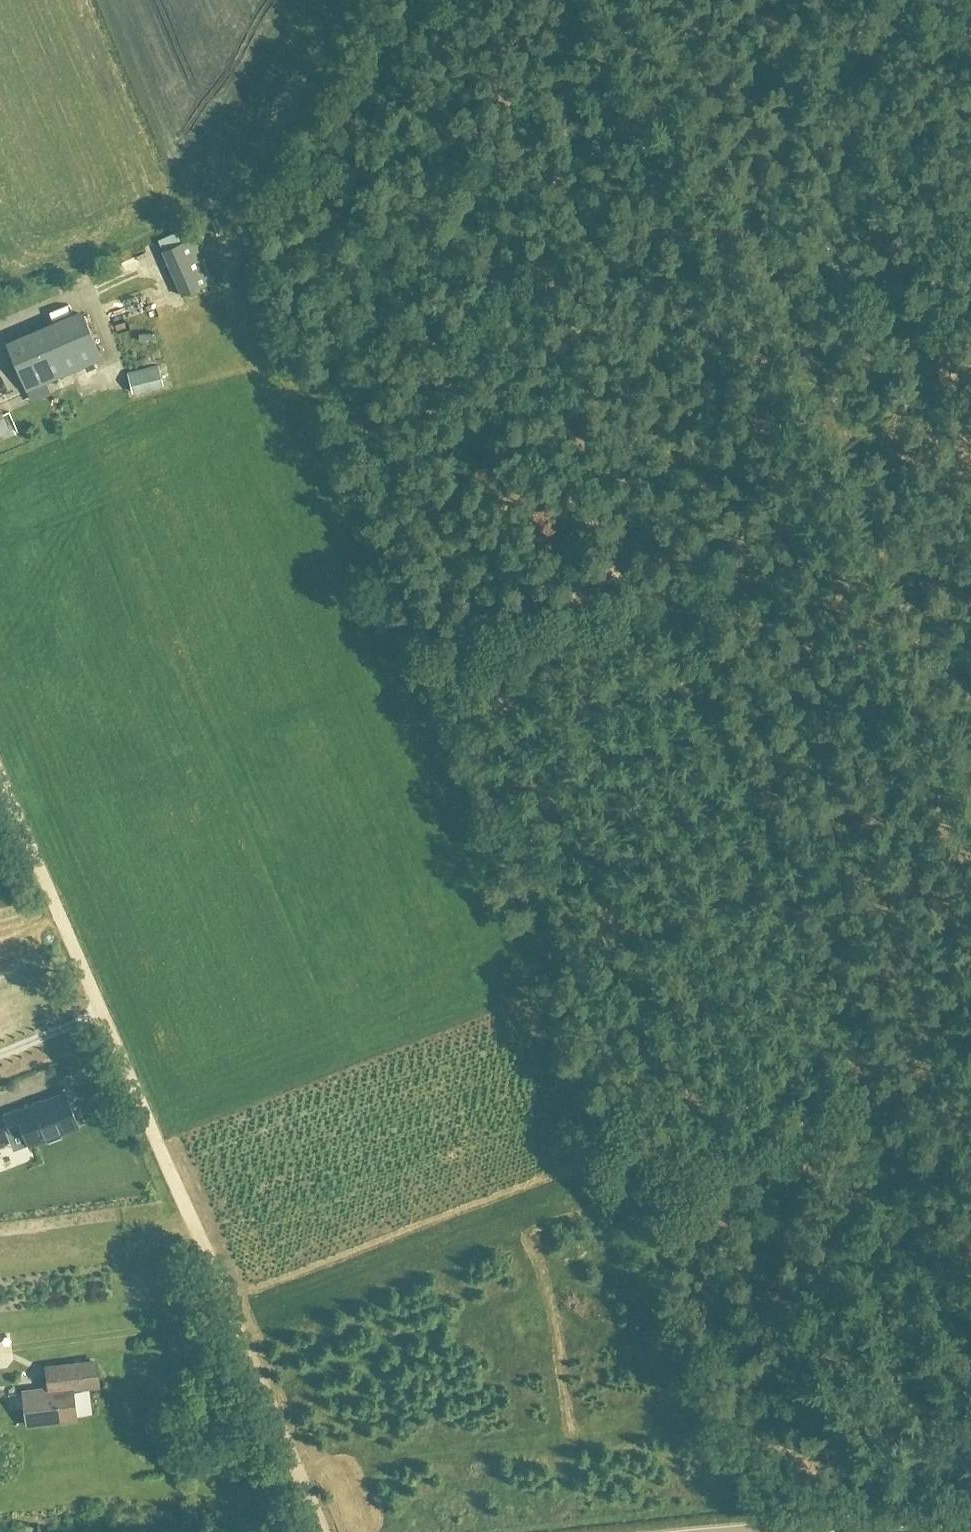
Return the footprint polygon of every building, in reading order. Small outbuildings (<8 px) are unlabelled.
[(198,295),(196,289),(199,288),(201,293),(214,287),(193,237),(164,250),(183,295),(188,293),(190,298),(198,295)] [(164,257),(148,262),(153,277),(169,272),(164,257)] [(133,321),(146,315),(141,304),(128,311),(133,321)] [(26,389),(101,357),(83,314),(8,346),(26,389)] [(132,392),(164,384),(158,364),(127,372),(132,392)] [(4,1114),(5,1117),(11,1131),(22,1127),(29,1144),(29,1145),(47,1138),(48,1140),(60,1135),(59,1133),(78,1126),(65,1093),(18,1111),(17,1109),(4,1114)] [(48,1389),(22,1392),(26,1424),(76,1418),(72,1386),(97,1383),(94,1362),(46,1367),(48,1389)] [(201,1405),(188,1406),(190,1424),(203,1422),(201,1405)]
